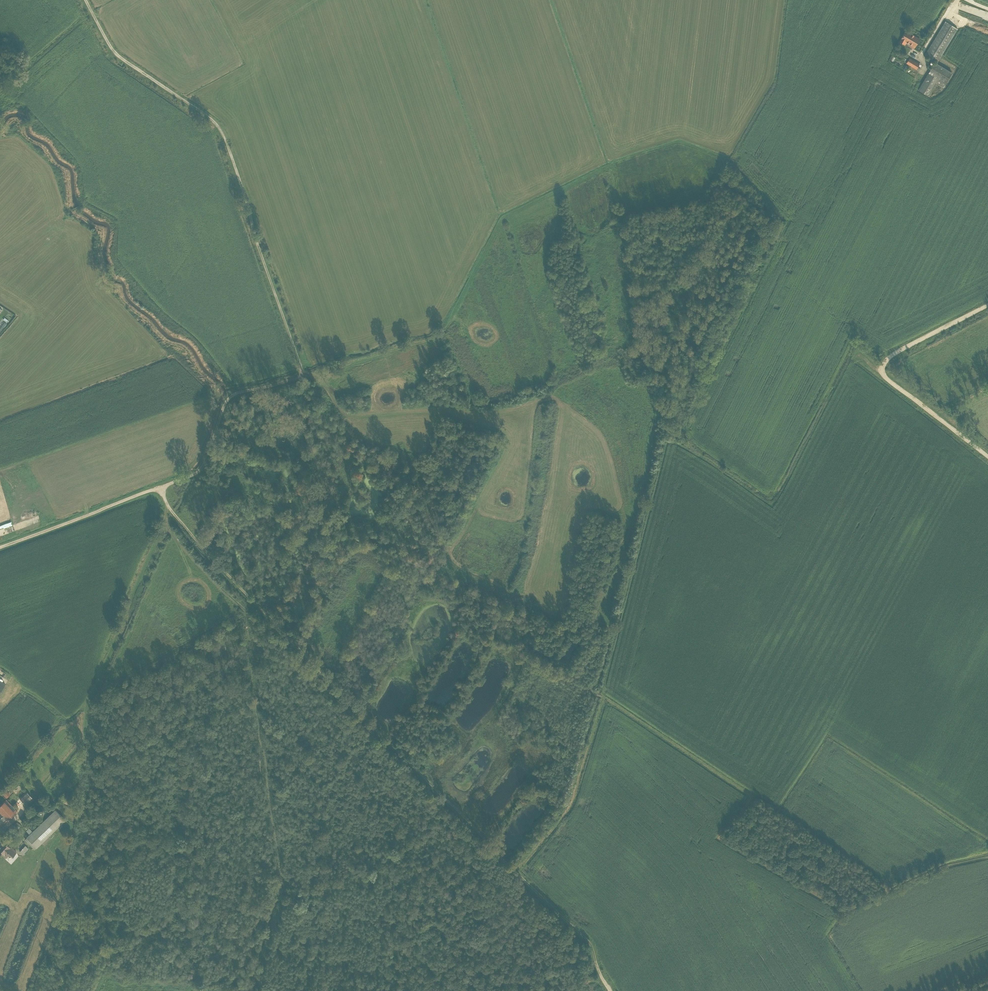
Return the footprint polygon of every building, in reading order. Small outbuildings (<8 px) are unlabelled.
[(957,29),(945,21),(924,55),(937,63),(957,29)] [(911,35),(905,32),(899,42),(905,45),(906,44),(914,48),(920,39),(911,34),(911,35)] [(909,58),(906,63),(916,70),(919,64),(909,58)] [(944,86),(952,73),(935,62),(918,90),(929,97),(936,84),(943,88),(944,86)] [(344,477),(349,479),(352,471),(347,469),(344,477)] [(267,498),(260,494),(256,504),(263,507),(267,498)] [(482,634),(478,637),(482,643),(486,641),(482,634)] [(550,741),(544,737),(541,742),(546,746),(550,741)] [(6,798),(10,794),(5,788),(1,792),(6,798)] [(27,792),(19,799),(24,804),(32,798),(27,792)] [(62,802),(71,806),(74,800),(65,796),(62,802)] [(17,811),(6,799),(0,805),(0,811),(1,812),(0,813),(0,827),(17,811)] [(32,808),(31,808),(37,811),(37,812),(38,813),(39,813),(40,813),(41,813),(42,813),(43,812),(43,810),(43,808),(42,808),(41,807),(39,807),(38,808),(34,804),(33,804),(34,805),(32,808)] [(34,849),(36,847),(36,848),(41,843),(43,845),(51,838),(49,836),(66,819),(55,809),(26,837),(27,838),(24,840),(34,849)] [(23,820),(28,825),(28,824),(31,827),(34,825),(30,822),(26,817),(23,820)] [(3,842),(0,845),(0,851),(2,853),(1,854),(5,858),(8,855),(10,855),(12,857),(16,852),(16,851),(11,846),(10,847),(3,842)] [(28,848),(25,845),(20,851),(23,855),(28,848)]
